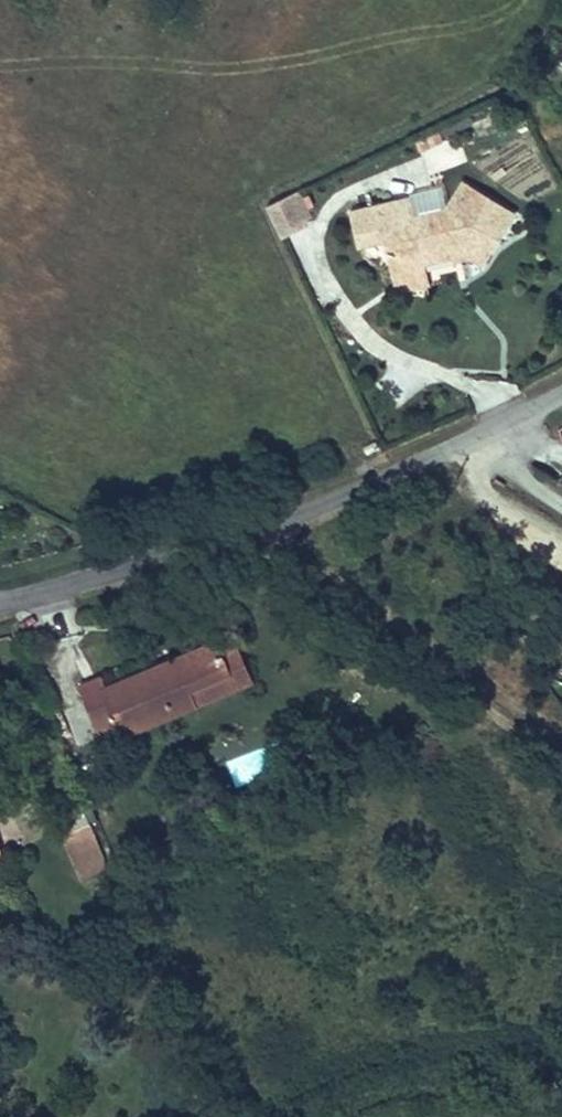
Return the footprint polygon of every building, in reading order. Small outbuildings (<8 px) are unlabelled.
[(411,217),(407,200),(353,212),(360,245),(386,239),(398,292),(427,286),(421,263),(463,253),(481,264),(512,215),(462,184),(441,219),(411,217)] [(297,191),(267,206),(283,236),(312,220),(297,191)] [(436,193),(407,200),(411,217),(441,219),(436,193)] [(374,442),(363,447),(366,455),(377,449),(374,442)] [(125,736),(196,705),(191,689),(229,673),(221,652),(216,641),(105,687),(99,675),(81,683),(102,734),(120,726),(125,736)] [(191,689),(196,705),(252,681),(238,645),(221,652),(229,673),(191,689)] [(85,824),(64,833),(83,878),(105,870),(85,824)]
